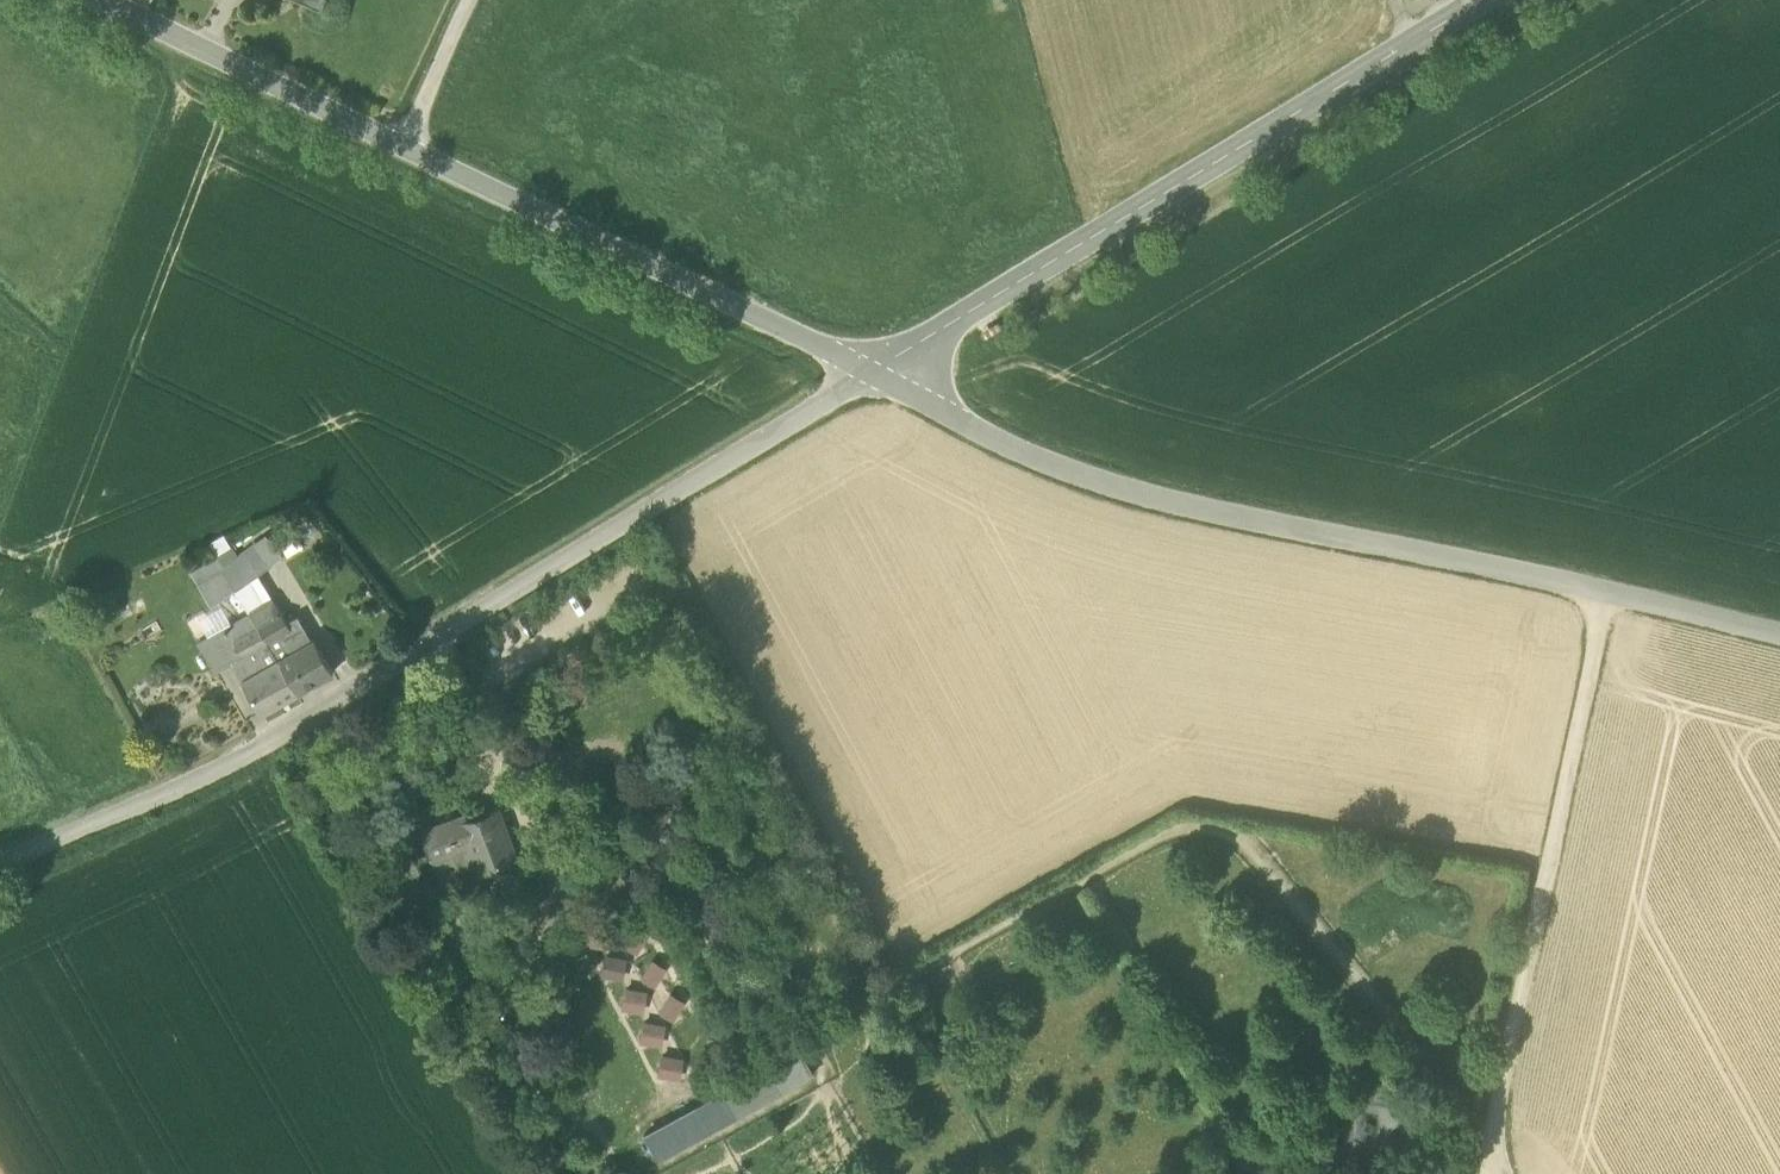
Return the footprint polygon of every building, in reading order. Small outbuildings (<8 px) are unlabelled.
[(319,8),(323,0),(299,0),(309,4),(319,8)] [(266,538),(256,545),(272,567),(282,559),(266,538)] [(256,545),(244,554),(260,575),(272,567),(256,545)] [(217,558),(223,569),(235,561),(229,551),(217,558)] [(257,577),(260,575),(244,554),(235,561),(223,569),(235,592),(257,577)] [(198,586),(223,569),(217,558),(190,575),(198,586)] [(211,609),(235,592),(223,569),(198,586),(211,609)] [(272,600),(257,577),(235,592),(249,615),(272,600)] [(278,661),(311,641),(297,617),(286,622),(272,600),(249,615),(278,661)] [(199,622),(208,638),(211,637),(231,625),(221,609),(199,622)] [(232,664),(242,681),(278,661),(249,615),(231,625),(211,637),(229,666),(232,664)] [(215,674),(229,666),(211,637),(208,638),(197,645),(215,674)] [(311,641),(278,661),(297,695),(333,674),(313,640),(311,641)] [(261,716),(297,695),(278,661),(242,681),(241,682),(261,716)] [(770,770),(770,784),(792,784),(791,769),(770,770)] [(788,802),(788,816),(810,816),(809,802),(788,802)] [(496,810),(465,821),(462,822),(469,841),(480,869),(514,857),(496,810)] [(431,855),(469,841),(462,822),(465,821),(464,817),(423,832),(431,855)] [(684,835),(695,843),(708,826),(696,817),(684,835)] [(662,832),(662,847),(683,846),(683,832),(662,832)] [(806,834),(806,848),(828,848),(827,833),(806,834)] [(431,855),(441,883),(480,869),(469,841),(431,855)] [(703,869),(714,877),(727,860),(716,851),(703,869)] [(605,867),(591,884),(601,892),(615,875),(605,867)] [(679,867),(679,882),(700,882),(700,867),(679,867)] [(826,868),(825,883),(847,883),(847,869),(826,868)] [(721,903),(732,911),(745,894),(734,885),(721,903)] [(624,900),(610,917),(620,926),(634,909),(624,900)] [(699,901),(700,916),(721,915),(721,901),(699,901)] [(844,902),(844,916),(865,917),(866,902),(844,902)] [(610,928),(588,924),(584,946),(606,950),(610,928)] [(650,936),(634,926),(621,947),(637,957),(650,936)] [(861,934),(860,949),(882,949),(882,935),(861,934)] [(718,936),(718,951),(739,950),(739,936),(718,936)] [(861,951),(856,965),(877,972),(882,958),(861,951)] [(626,959),(605,955),(601,977),(622,981),(626,959)] [(667,969),(651,960),(640,979),(655,989),(667,969)] [(737,968),(737,983),(758,982),(758,968),(737,968)] [(822,986),(809,993),(819,1012),(832,1005),(822,986)] [(646,992),(624,988),(620,1010),(642,1014),(646,992)] [(685,1003),(670,993),(658,1012),(673,1022),(685,1003)] [(795,1001),(783,1008),(793,1027),(806,1020),(795,1001)] [(665,1025),(643,1021),(639,1043),(661,1047),(665,1025)] [(747,1028),(734,1033),(742,1053),(755,1047),(747,1028)] [(721,1038),(707,1038),(707,1060),(722,1060),(721,1038)] [(799,1050),(705,1102),(718,1128),(813,1075),(799,1050)] [(683,1059),(661,1055),(658,1077),(679,1081),(683,1059)] [(657,1162),(718,1128),(705,1102),(643,1137),(657,1162)]
